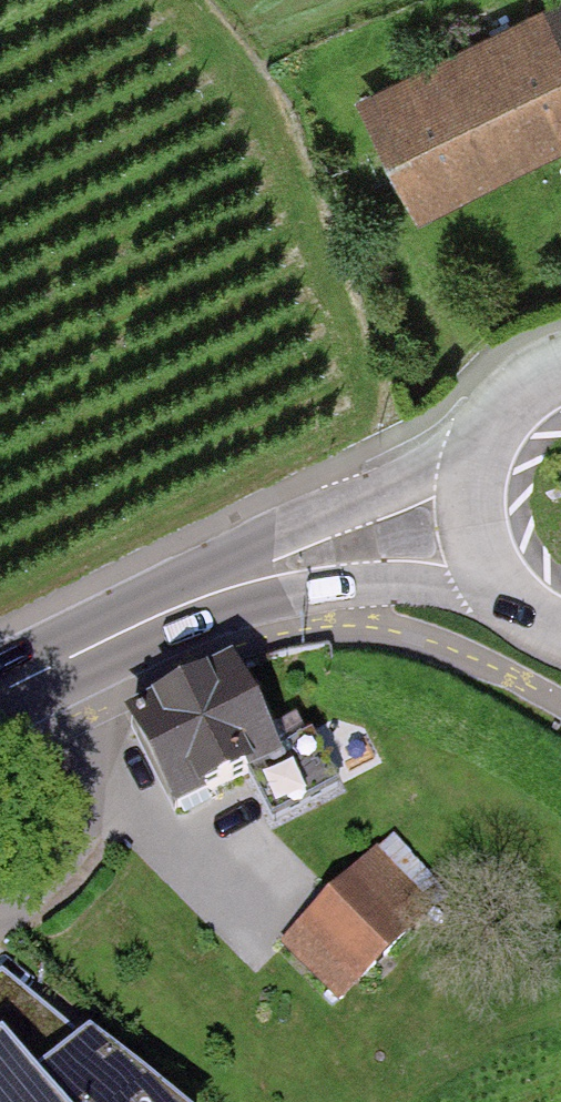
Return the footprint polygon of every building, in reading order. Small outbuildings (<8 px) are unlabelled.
[(388,82),(450,210),(560,156),(560,0),(559,0),(388,82)] [(316,753),(262,659),(157,718),(211,813),(316,753)] [(404,845),(293,943),(346,1002),(457,904),(404,845)] [(0,976),(0,1101),(173,1101),(3,974),(0,976)]
